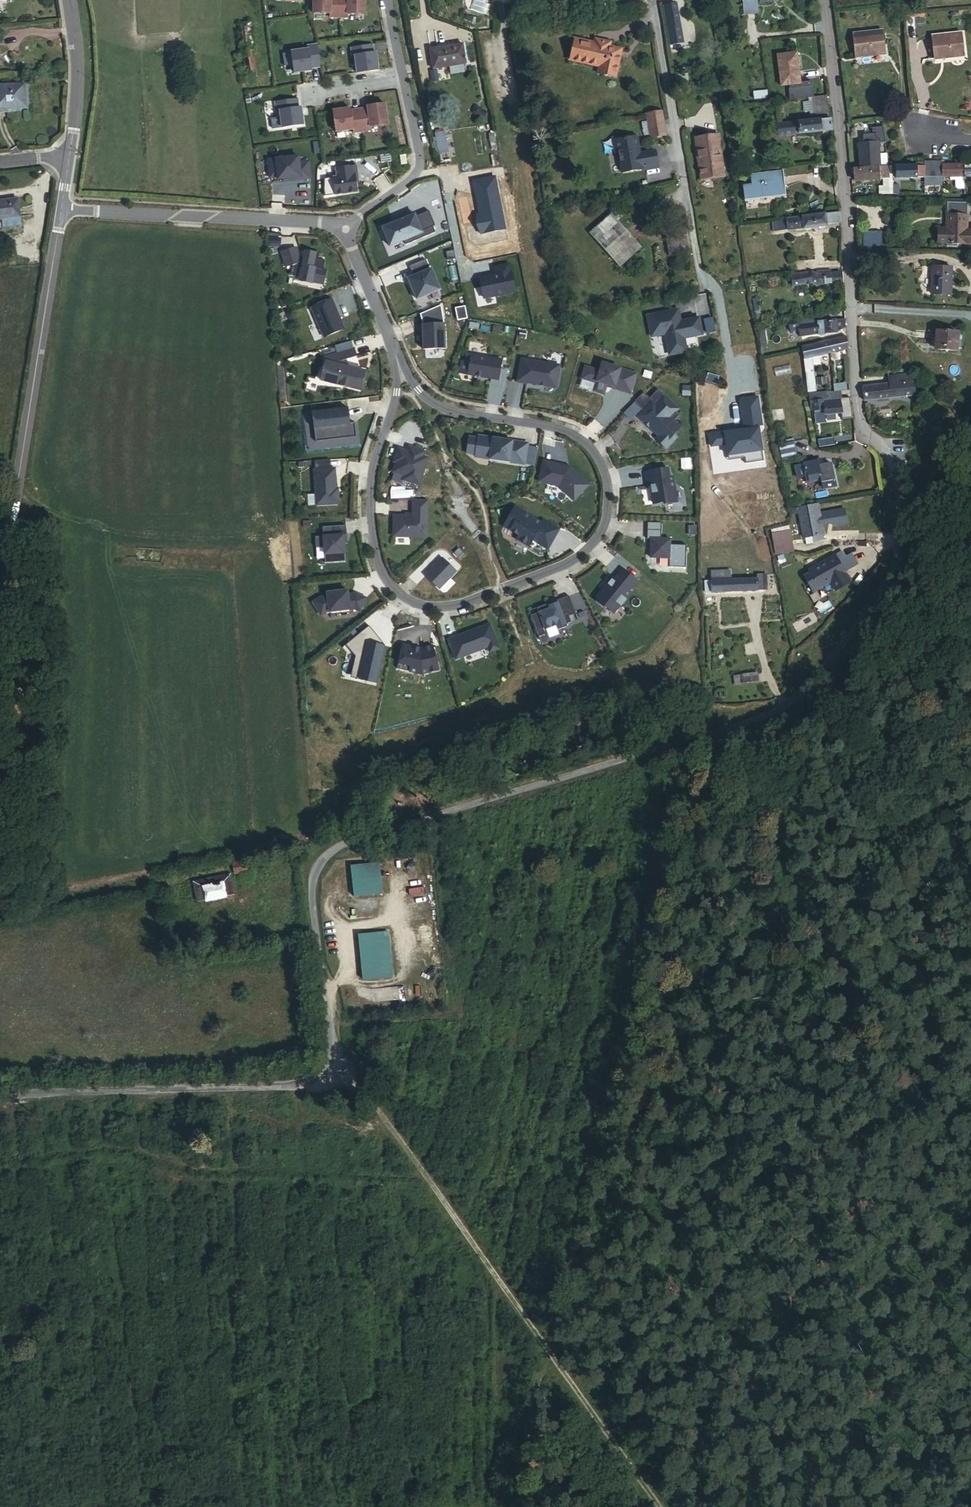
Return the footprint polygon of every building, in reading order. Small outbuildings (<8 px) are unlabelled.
[(314,13),(330,14),(330,17),(339,17),(339,0),(314,0),(314,13)] [(339,17),(348,18),(348,14),(365,15),(365,0),(339,0),(339,17)] [(472,6),(489,11),(492,1),(488,0),(474,0),(472,6)] [(758,0),(742,0),(743,14),(758,12),(758,0)] [(667,5),(669,16),(678,14),(676,3),(667,5)] [(678,14),(669,16),(671,26),(680,25),(678,14)] [(239,31),(251,30),(250,23),(238,25),(239,31)] [(886,29),(856,32),(858,55),(888,51),(886,29)] [(964,30),(934,34),(936,56),(966,53),(964,30)] [(576,39),(571,60),(605,67),(603,75),(616,78),(622,49),(610,46),(611,42),(595,39),(594,43),(576,39)] [(309,49),(292,51),(295,72),(304,71),(304,69),(312,68),(321,66),(318,44),(308,46),(309,49)] [(378,69),(377,59),(375,60),(374,52),(372,44),(351,47),(352,56),(355,55),(357,72),(378,69)] [(430,50),(433,69),(465,63),(461,44),(430,50)] [(778,56),(781,86),(800,84),(797,53),(778,56)] [(237,59),(240,79),(257,77),(255,57),(243,58),(237,59)] [(25,107),(24,85),(0,86),(0,108),(25,107)] [(829,119),(826,95),(813,97),(814,109),(817,109),(819,120),(829,119)] [(298,98),(275,101),(276,108),(280,108),(282,125),(303,122),(302,114),(300,115),(299,107),(298,98)] [(375,104),(375,106),(368,107),(359,108),(362,131),(372,130),(371,126),(388,124),(385,103),(375,104)] [(343,109),(333,110),(336,131),(353,129),(353,132),(362,131),(359,108),(351,110),(343,111),(343,109)] [(663,111),(648,114),(649,117),(652,138),(667,136),(663,111)] [(831,119),(829,119),(819,120),(777,124),(778,135),(832,130),(831,119)] [(436,132),(438,153),(448,152),(446,131),(436,132)] [(698,145),(702,168),(723,165),(718,133),(700,136),(701,144),(698,145)] [(661,166),(657,150),(639,154),(637,148),(640,148),(638,136),(615,141),(617,152),(620,152),(624,172),(644,168),(645,170),(661,166)] [(861,148),(863,168),(883,166),(888,164),(887,153),(882,153),(881,142),(865,144),(866,148),(861,148)] [(298,162),(298,158),(268,161),(270,179),(276,178),(277,183),(300,181),(300,179),(310,178),(309,161),(298,162)] [(965,164),(942,165),(943,177),(950,177),(950,173),(965,172),(965,164)] [(358,190),(355,174),(358,174),(357,165),(337,167),(338,176),(333,177),(336,194),(358,190)] [(942,165),(926,165),(926,167),(926,177),(926,184),(936,183),(936,177),(943,177),(942,165)] [(890,166),(883,167),(883,179),(884,185),(890,186),(891,186),(891,184),(890,166)] [(883,167),(852,170),(853,182),(883,179),(883,167)] [(926,177),(926,167),(898,167),(899,178),(918,178),(918,177),(926,177)] [(755,185),(756,196),(775,194),(775,197),(785,196),(783,172),(750,175),(751,185),(755,185)] [(496,176),(472,180),(478,213),(476,213),(480,235),(506,230),(496,176)] [(959,188),(965,189),(965,177),(956,177),(956,186),(959,188)] [(878,194),(890,194),(890,186),(884,185),(878,186),(878,194)] [(446,202),(457,201),(456,190),(445,192),(446,202)] [(21,218),(18,200),(0,202),(0,221),(21,218)] [(383,224),(390,243),(405,238),(407,242),(436,230),(434,224),(436,223),(430,208),(417,214),(416,211),(383,224)] [(774,230),(784,229),(804,226),(804,228),(826,226),(826,223),(841,221),(840,212),(772,220),(774,230)] [(970,229),(970,215),(949,215),(949,229),(940,229),(940,244),(970,244),(970,229)] [(591,233),(615,260),(628,249),(633,254),(640,248),(611,216),(591,233)] [(667,233),(671,256),(686,253),(683,230),(667,233)] [(285,265),(291,264),(291,266),(290,274),(323,281),(326,268),(323,267),(324,258),(318,257),(319,252),(305,249),(303,258),(299,260),(294,246),(280,251),(285,265)] [(454,261),(453,249),(443,250),(444,263),(454,261)] [(411,276),(415,284),(413,288),(418,298),(441,288),(432,267),(431,268),(426,258),(410,265),(414,275),(411,276)] [(493,274),(479,277),(484,299),(516,292),(509,262),(492,266),(493,274)] [(953,268),(934,267),(933,295),(952,295),(953,268)] [(814,282),(819,285),(818,274),(812,272),(791,275),(792,285),(814,282)] [(819,285),(843,282),(842,273),(831,273),(818,274),(819,285)] [(311,306),(324,336),(344,327),(332,297),(311,306)] [(753,298),(755,315),(761,314),(759,297),(753,298)] [(423,323),(420,323),(420,332),(423,332),(423,348),(445,347),(444,322),(441,304),(420,313),(423,323)] [(458,319),(467,318),(466,305),(455,307),(458,319)] [(683,338),(702,335),(699,319),(676,323),(674,311),(648,316),(652,336),(665,334),(669,355),(686,352),(683,338)] [(819,314),(811,315),(812,322),(819,322),(820,322),(819,314)] [(811,315),(797,318),(798,325),(811,323),(812,322),(811,315)] [(715,333),(713,319),(704,321),(707,334),(715,333)] [(835,320),(820,322),(819,322),(820,328),(820,335),(837,333),(835,320)] [(812,322),(811,323),(812,330),(820,328),(819,322),(812,322)] [(811,323),(798,325),(800,334),(812,330),(811,323)] [(938,331),(938,337),(936,350),(958,351),(959,333),(938,331)] [(802,347),(803,347),(813,344),(812,337),(801,340),(802,347)] [(830,353),(848,349),(847,337),(829,341),(830,353)] [(327,360),(326,360),(321,379),(361,389),(366,370),(339,363),(340,360),(357,355),(352,340),(335,345),(336,347),(331,348),(332,353),(325,355),(327,360)] [(803,347),(804,359),(811,358),(830,353),(829,341),(813,344),(803,347)] [(499,378),(501,362),(494,361),(495,357),(471,353),(468,373),(499,378)] [(522,357),(518,380),(527,382),(527,381),(555,385),(558,383),(561,364),(522,357)] [(807,372),(809,392),(816,391),(811,358),(804,359),(806,372),(807,372)] [(599,371),(585,366),(581,378),(589,380),(590,379),(596,381),(593,390),(603,394),(606,384),(613,386),(613,388),(629,393),(635,373),(602,363),(599,371)] [(913,381),(913,373),(890,376),(890,384),(913,381)] [(864,387),(866,401),(915,395),(913,381),(890,384),(864,387)] [(643,391),(633,401),(642,409),(637,415),(657,435),(655,437),(665,447),(678,435),(674,432),(679,427),(672,420),(678,414),(675,411),(677,408),(657,388),(649,397),(643,391)] [(831,399),(842,397),(841,390),(831,391),(831,399)] [(809,392),(810,401),(814,400),(822,399),(831,399),(831,391),(816,392),(816,391),(809,392)] [(758,395),(737,398),(741,424),(721,427),(721,430),(708,432),(710,447),(726,444),(727,456),(762,451),(758,426),(763,425),(758,395)] [(815,410),(823,409),(822,399),(814,400),(815,410)] [(316,441),(356,436),(354,422),(347,422),(346,418),(349,417),(347,407),(312,411),(316,441)] [(474,454),(533,463),(537,445),(526,444),(527,441),(477,434),(477,436),(474,452),(474,454)] [(466,451),(474,452),(477,436),(468,435),(466,451)] [(779,446),(782,462),(797,459),(793,443),(779,446)] [(404,478),(419,483),(428,456),(423,455),(425,450),(410,445),(408,449),(399,446),(395,458),(397,461),(393,470),(405,474),(404,478)] [(339,502),(339,490),(337,490),(335,466),(330,466),(329,458),(315,459),(315,467),(314,467),(316,504),(339,502)] [(821,477),(818,465),(817,460),(802,463),(806,480),(821,477)] [(567,467),(543,462),(539,482),(559,486),(574,501),(587,486),(567,467)] [(823,489),(836,487),(831,463),(822,465),(818,465),(821,477),(823,489)] [(676,500),(672,474),(669,475),(667,466),(646,469),(648,483),(651,483),(654,502),(664,500),(664,502),(676,500)] [(427,535),(428,498),(413,498),(413,514),(394,514),(394,534),(427,535)] [(550,542),(559,527),(543,517),(541,521),(525,511),(526,510),(515,504),(504,524),(518,533),(516,537),(529,544),(535,533),(550,542)] [(823,535),(824,535),(819,505),(808,507),(813,537),(814,541),(824,540),(823,535)] [(808,507),(802,508),(804,515),(801,516),(805,538),(813,537),(808,507)] [(324,545),(325,561),(345,560),(344,542),(344,534),(347,533),(346,523),(323,525),(323,534),(315,535),(316,546),(324,545)] [(662,528),(647,527),(647,536),(652,536),(651,555),(670,556),(670,565),(686,565),(687,543),(671,542),(671,537),(662,536),(662,528)] [(790,529),(771,533),(775,555),(795,551),(790,529)] [(759,540),(763,558),(771,557),(767,538),(759,540)] [(834,590),(850,582),(835,555),(808,569),(810,573),(804,576),(812,591),(830,582),(834,590)] [(443,556),(426,573),(440,587),(457,569),(443,556)] [(637,578),(623,566),(614,577),(613,576),(596,596),(597,600),(605,606),(605,605),(611,610),(618,602),(619,602),(624,596),(625,597),(631,590),(629,588),(637,578)] [(712,571),(712,581),(731,580),(731,571),(712,571)] [(758,579),(758,590),(767,590),(766,574),(758,575),(758,579)] [(712,581),(713,592),(758,590),(758,579),(731,580),(712,581)] [(348,588),(327,590),(327,594),(320,595),(313,600),(320,612),(326,609),(354,606),(361,609),(366,596),(356,591),(348,592),(348,588)] [(531,613),(539,634),(548,631),(546,627),(556,622),(558,627),(567,624),(566,621),(571,619),(569,614),(576,611),(569,593),(557,598),(558,600),(550,603),(549,601),(537,605),(539,610),(531,613)] [(448,637),(455,657),(487,645),(489,650),(500,647),(490,621),(448,637)] [(369,623),(346,642),(357,656),(353,673),(379,678),(387,643),(383,642),(376,636),(378,634),(369,623)] [(404,642),(399,666),(422,672),(440,667),(433,643),(422,646),(404,642)] [(735,676),(736,685),(759,681),(757,673),(735,676)] [(380,862),(351,865),(354,896),(383,893),(380,862)] [(230,902),(226,881),(187,889),(191,910),(200,908),(200,909),(221,905),(222,904),(230,902)] [(390,930),(358,934),(363,980),(395,977),(390,930)]
